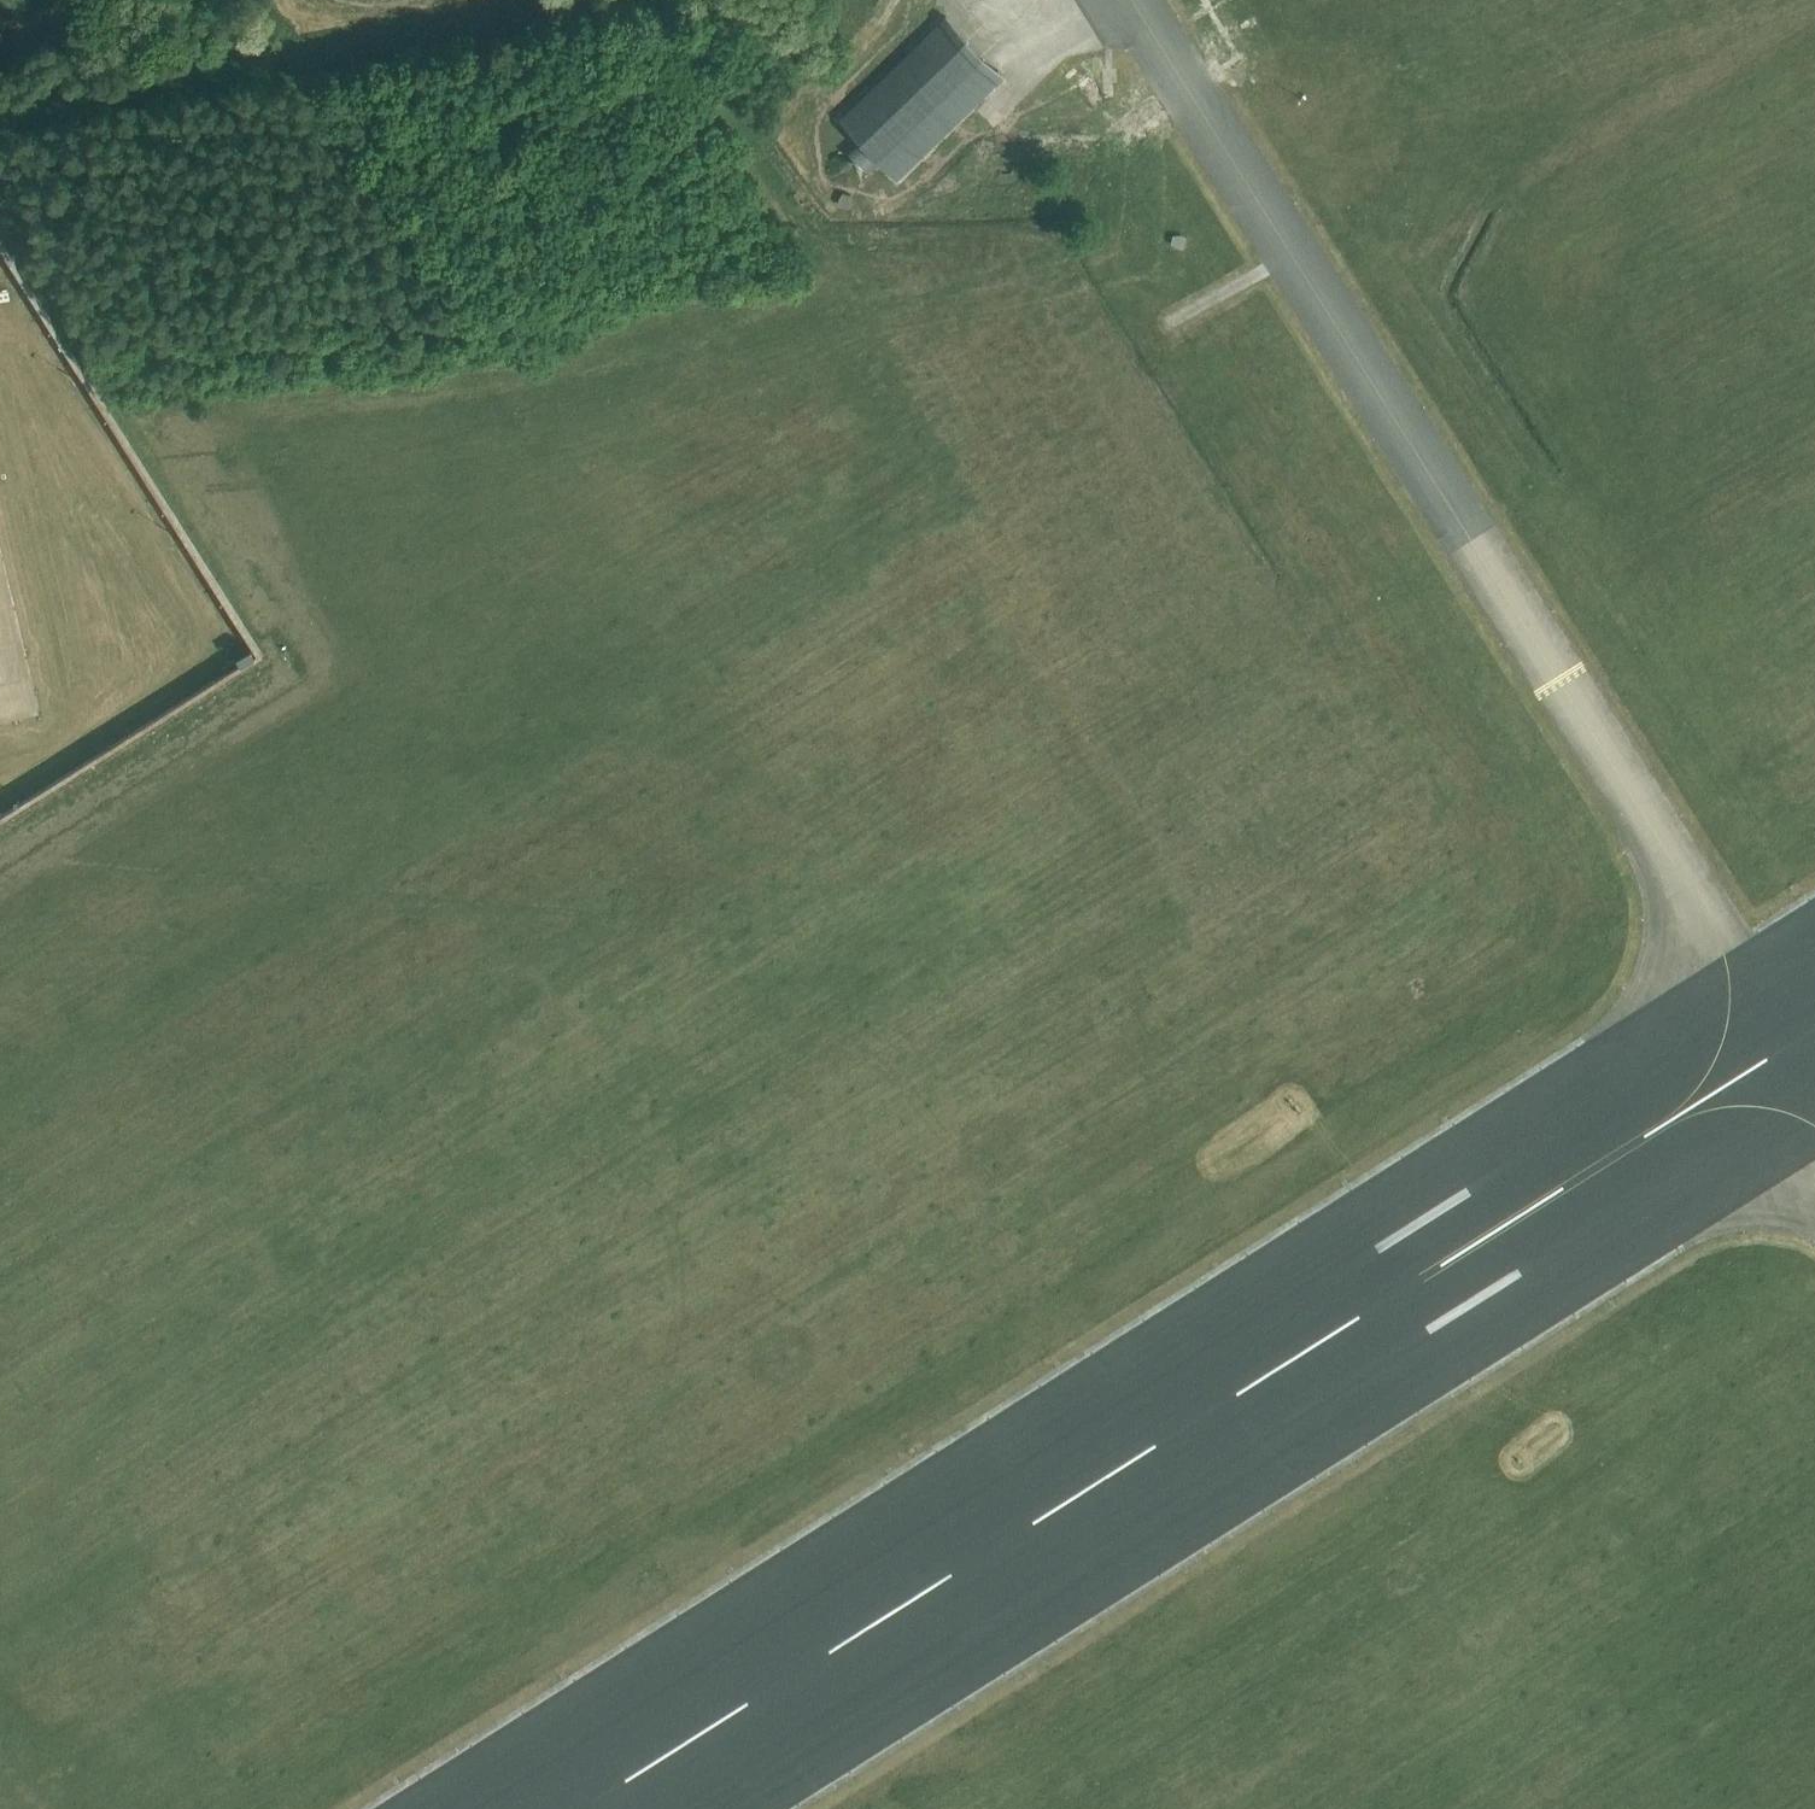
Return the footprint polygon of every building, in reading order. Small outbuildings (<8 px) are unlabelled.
[(855,136),(843,147),(868,173),(880,162),(897,179),(1005,76),(946,15),(838,118),(855,136)]
